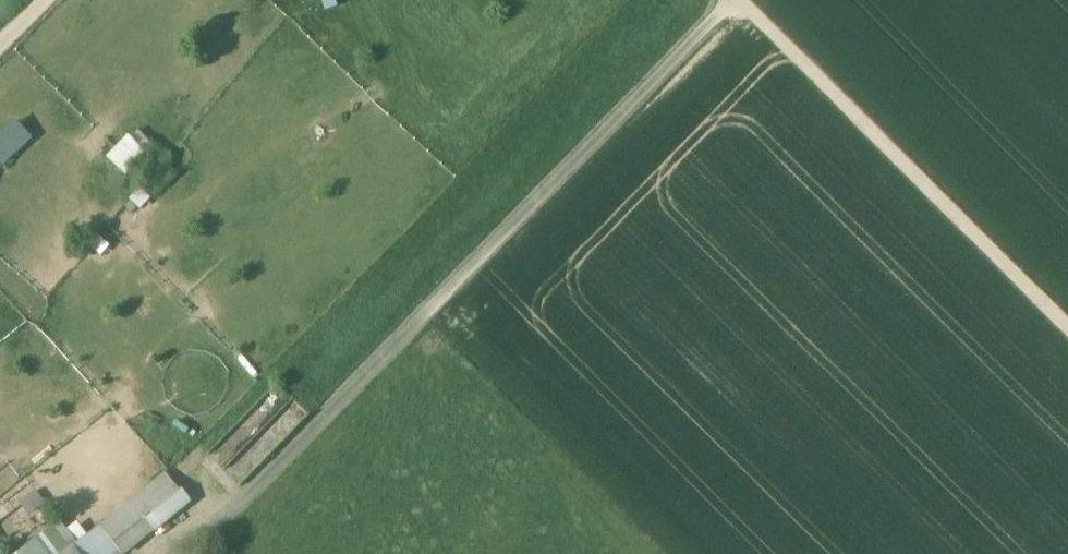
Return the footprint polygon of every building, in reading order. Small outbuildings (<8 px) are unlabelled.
[(36,136),(20,118),(0,135),(0,160),(3,164),(36,136)] [(139,127),(109,156),(127,175),(157,146),(139,127)] [(121,553),(128,553),(190,505),(167,475),(100,528),(121,553)] [(29,512),(45,502),(38,491),(22,501),(29,512)] [(70,552),(52,529),(21,553),(67,553),(70,552)]
